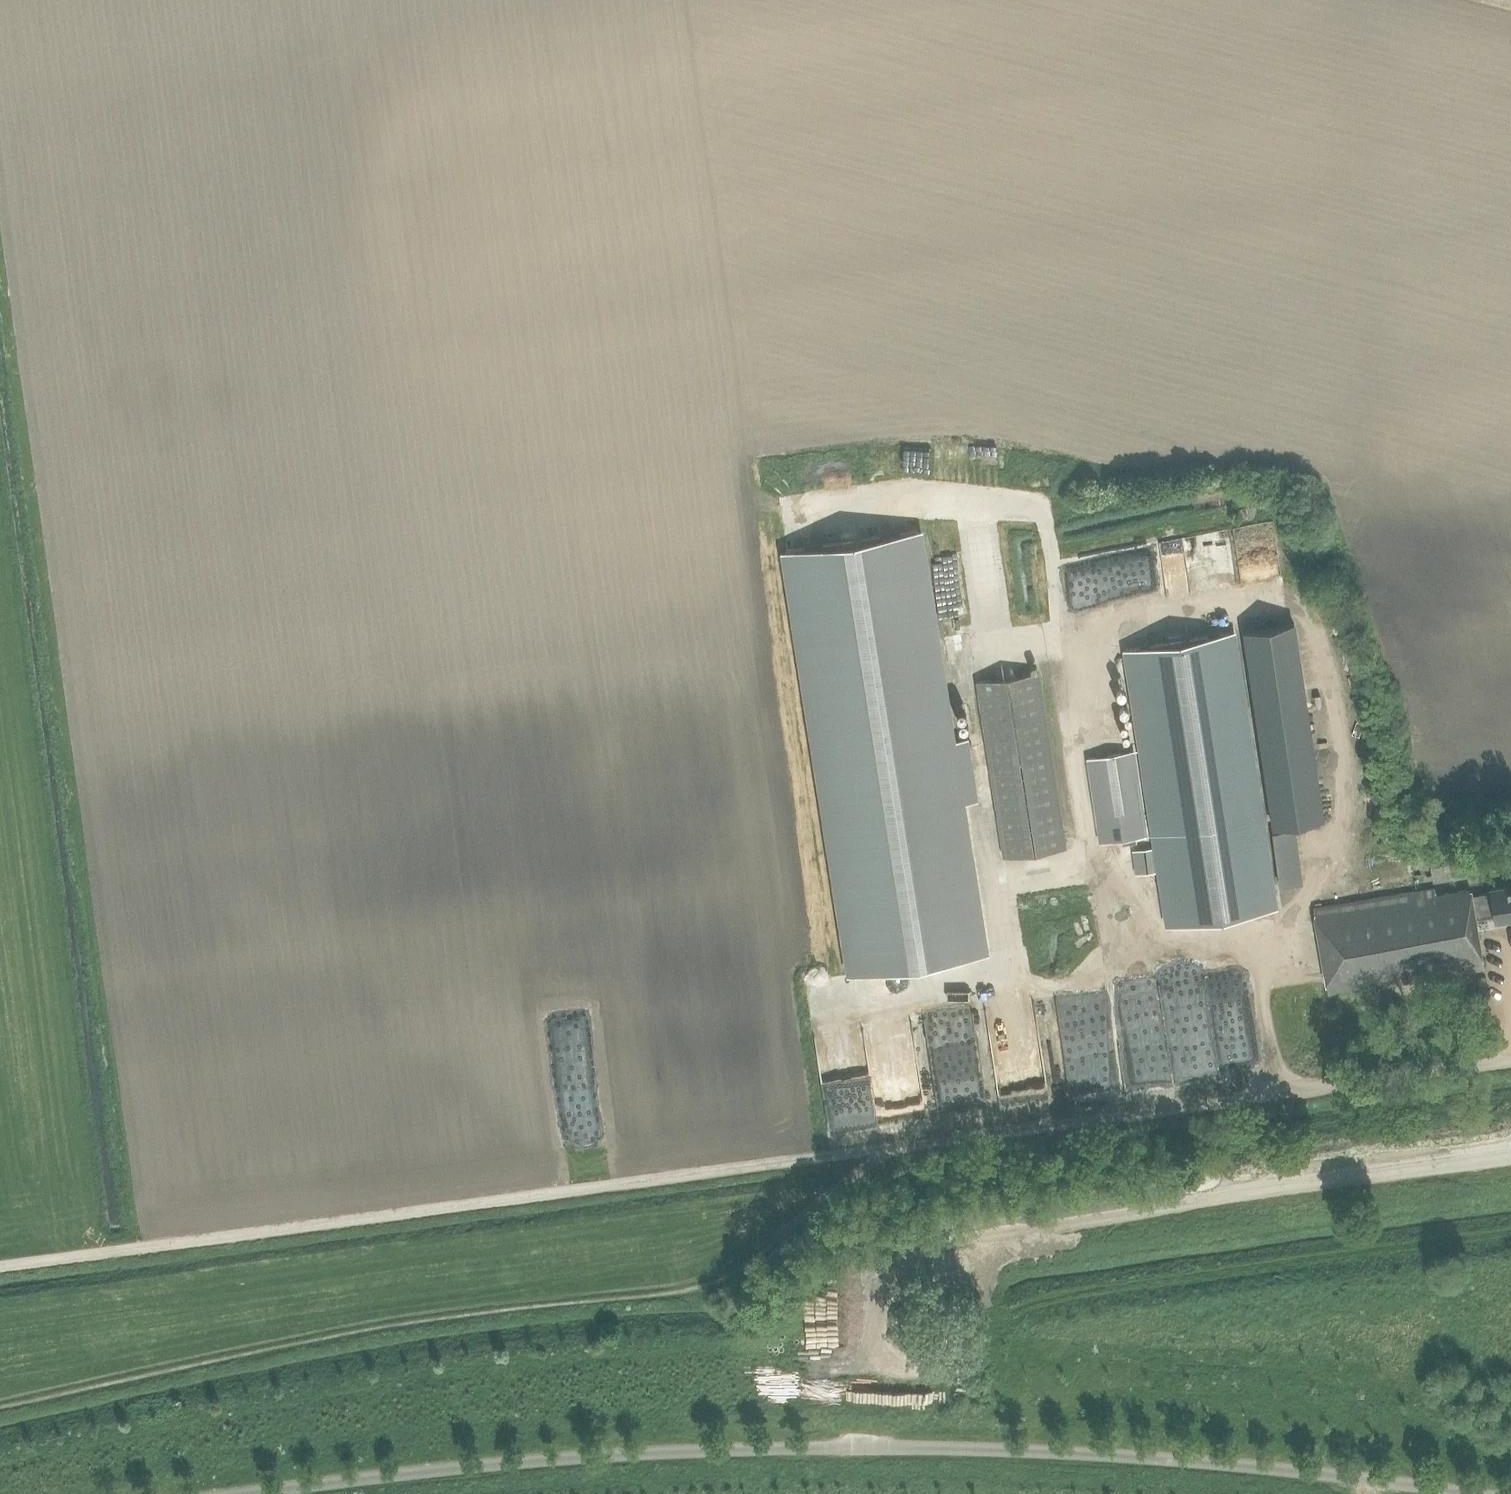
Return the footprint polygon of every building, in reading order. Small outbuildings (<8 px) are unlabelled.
[(917,530),(786,551),(852,974),(983,953),(959,797),(971,795),(963,745),(951,747),(917,530)] [(1296,624),(1241,633),(1273,829),(1328,820),(1296,624)] [(1171,925),(1272,909),(1230,634),(1129,649),(1142,734),(1149,781),(1152,805),(1171,925)] [(1004,858),(1067,847),(1038,672),(975,682),(1004,858)] [(1132,752),(1088,759),(1100,842),(1144,836),(1132,752)] [(1160,872),(1157,847),(1132,851),(1136,876),(1160,872)] [(1484,970),(1476,920),(1495,918),(1495,923),(1510,921),(1510,887),(1489,891),(1489,892),(1470,894),(1469,890),(1436,895),(1435,889),(1313,908),(1328,995),(1484,970)]
